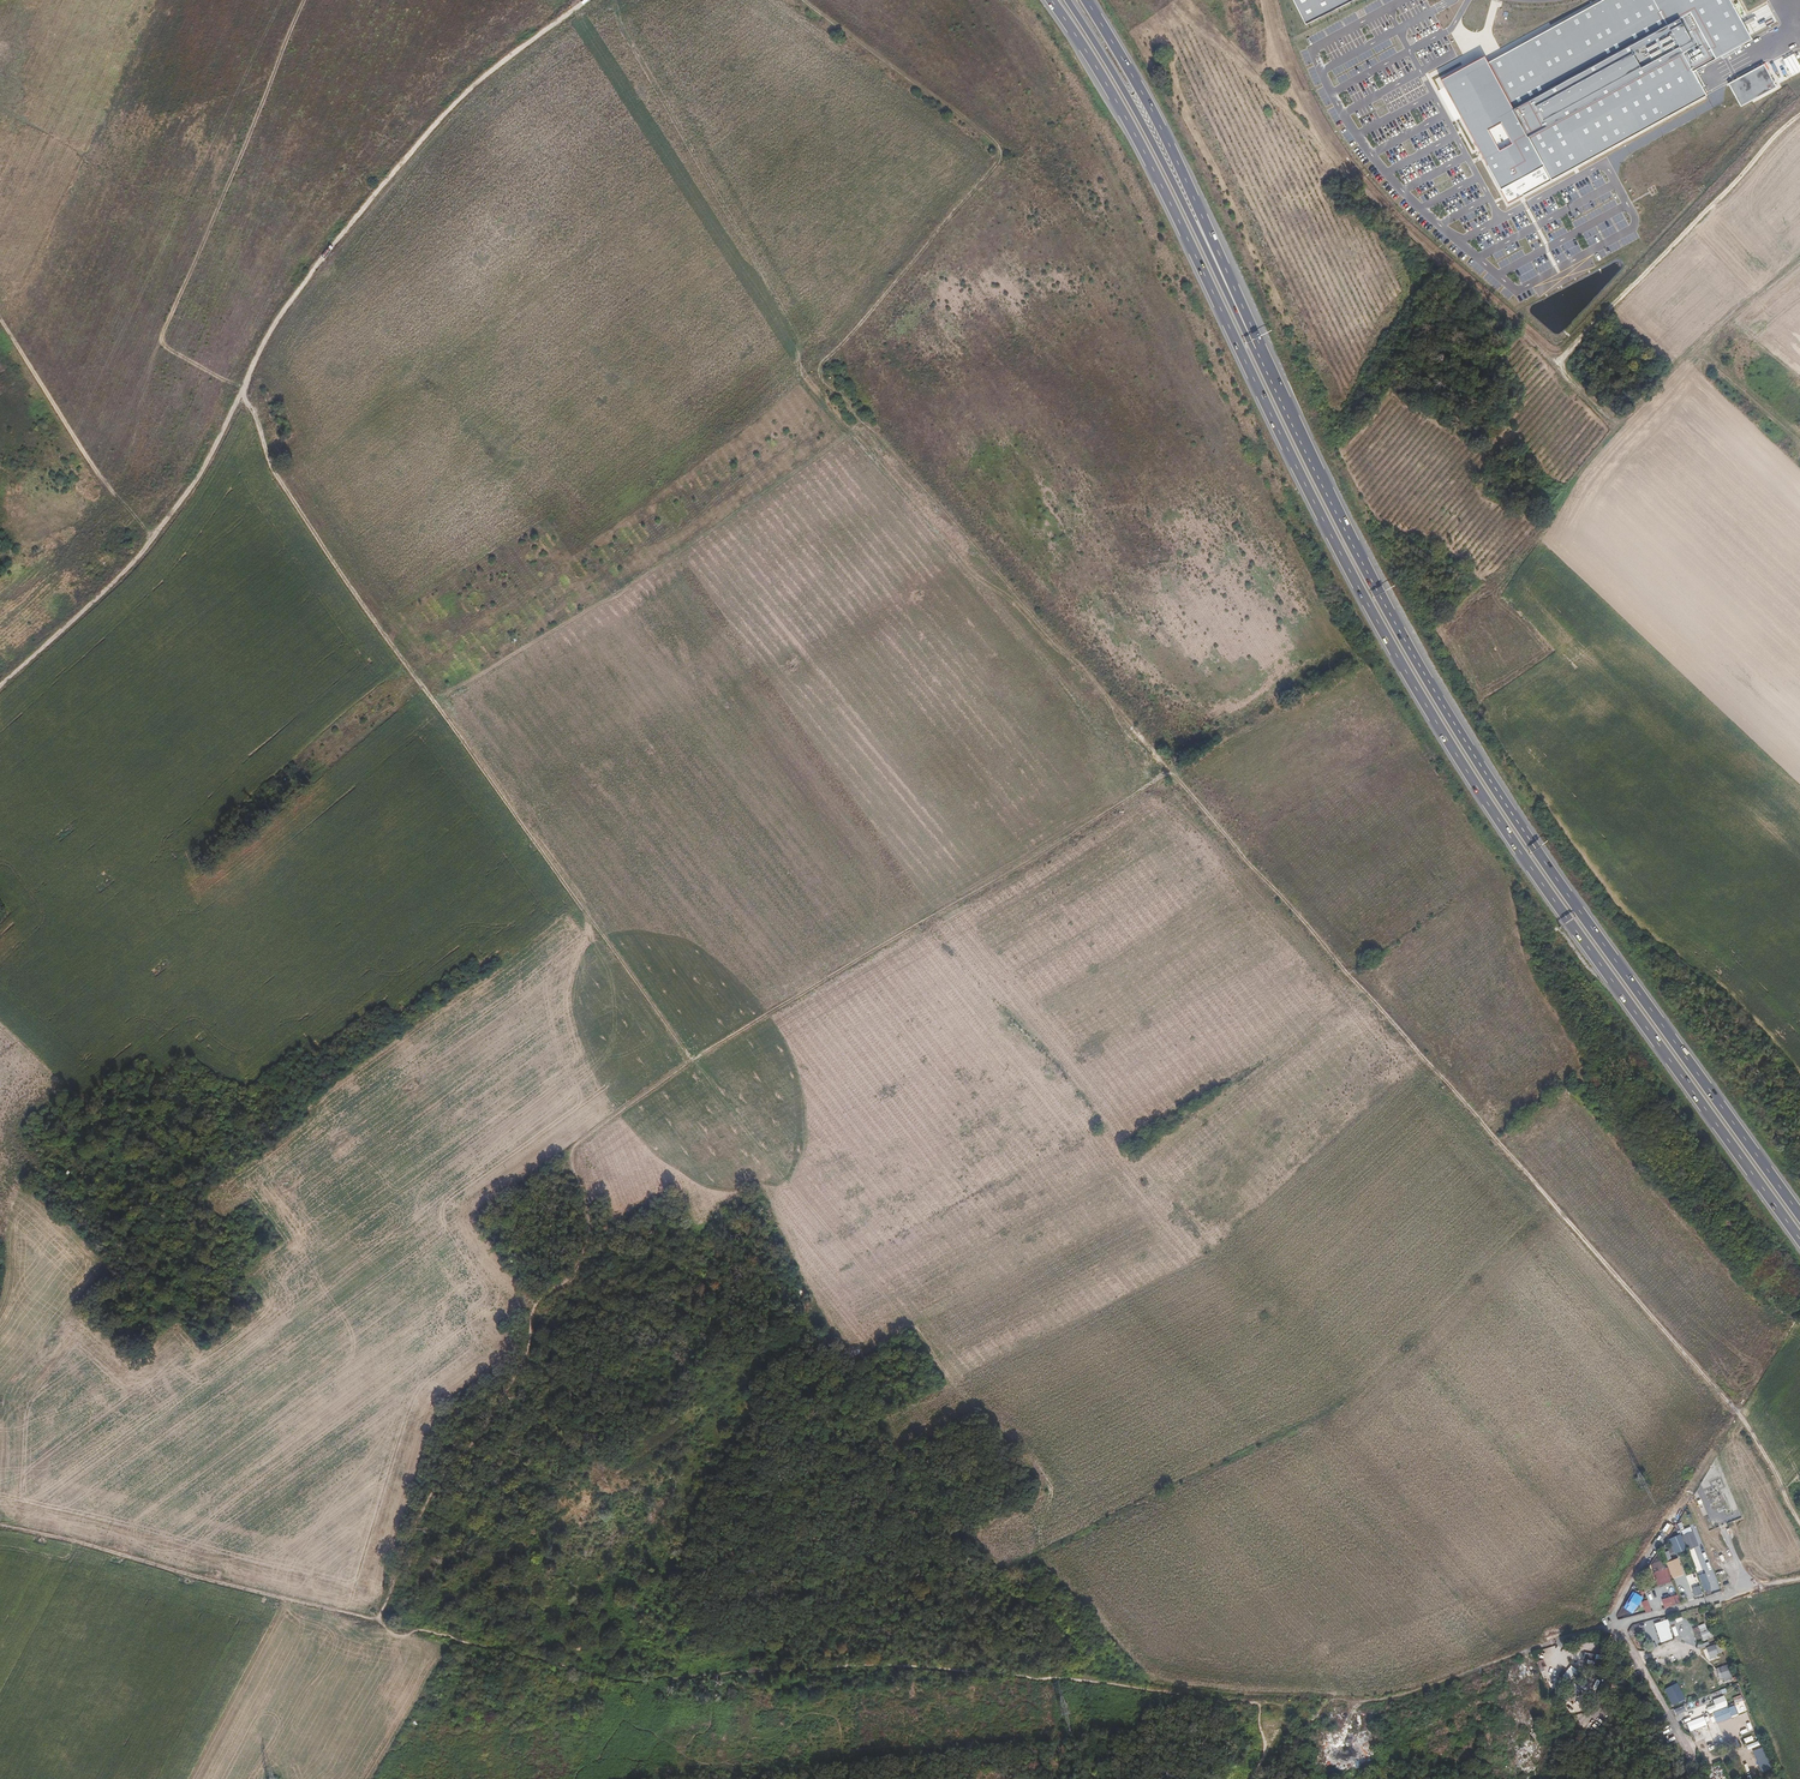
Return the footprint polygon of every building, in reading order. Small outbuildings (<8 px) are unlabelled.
[(1305,20),(1343,0),(1295,0),(1305,20)] [(1753,39),(1731,0),(1602,0),(1488,62),(1484,55),(1440,79),(1508,203),(1707,95),(1694,71),(1753,39)] [(1776,86),(1764,64),(1728,84),(1741,107),(1776,86)] [(1143,757),(1138,761),(1146,771),(1151,767),(1143,757)] [(1688,1551),(1698,1546),(1692,1532),(1682,1536),(1688,1551)] [(1680,1535),(1672,1539),(1676,1548),(1684,1544),(1680,1535)] [(1689,1557),(1679,1561),(1685,1577),(1689,1576),(1691,1581),(1697,1578),(1689,1557)] [(1658,1587),(1671,1582),(1662,1560),(1649,1565),(1658,1587)] [(1669,1597),(1671,1605),(1679,1603),(1677,1596),(1669,1597)] [(1642,1610),(1650,1608),(1648,1600),(1641,1602),(1642,1610)] [(1700,1632),(1703,1641),(1713,1637),(1710,1628),(1700,1632)] [(1707,1646),(1709,1656),(1718,1654),(1715,1644),(1707,1646)] [(1594,1668),(1594,1653),(1583,1652),(1582,1668),(1594,1668)] [(1543,1658),(1537,1660),(1540,1669),(1547,1666),(1543,1658)] [(1720,1680),(1732,1677),(1728,1664),(1716,1667),(1720,1680)] [(1569,1689),(1577,1694),(1581,1688),(1572,1682),(1579,1671),(1570,1665),(1561,1679),(1571,1685),(1569,1689)] [(1710,1713),(1713,1711),(1717,1722),(1738,1714),(1735,1704),(1729,1706),(1725,1695),(1713,1699),(1715,1704),(1707,1706),(1710,1713)] [(1742,1695),(1733,1696),(1734,1704),(1743,1702),(1742,1695)] [(1573,1704),(1575,1712),(1581,1710),(1579,1702),(1573,1704)] [(1753,1750),(1760,1767),(1764,1765),(1766,1770),(1773,1768),(1764,1746),(1753,1750)]
